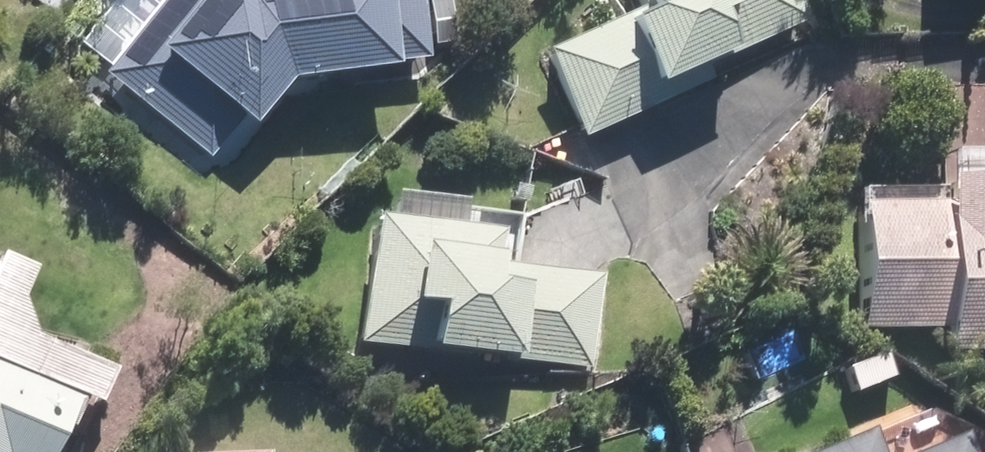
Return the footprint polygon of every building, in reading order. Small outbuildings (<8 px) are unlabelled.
[(22,0),(60,27),(78,0),(22,0)] [(445,0),(154,0),(93,78),(210,166),(242,125),(254,137),(288,88),(392,80),(392,70),(425,71),(426,54),(452,52),(445,0)] [(540,50),(579,142),(823,39),(806,0),(640,0),(642,7),(540,50)] [(865,183),(854,333),(942,340),(940,361),(984,364),(984,159),(943,156),(941,189),(865,183)] [(479,199),(400,197),(400,219),(361,218),(357,361),(603,368),(609,177),(524,174),(523,213),(478,211),(479,199)] [(80,409),(96,416),(116,373),(32,334),(20,306),(32,281),(0,267),(0,451),(60,451),(80,409)] [(831,451),(878,451),(870,435),(831,451)] [(947,438),(914,451),(953,451),(947,438)]
